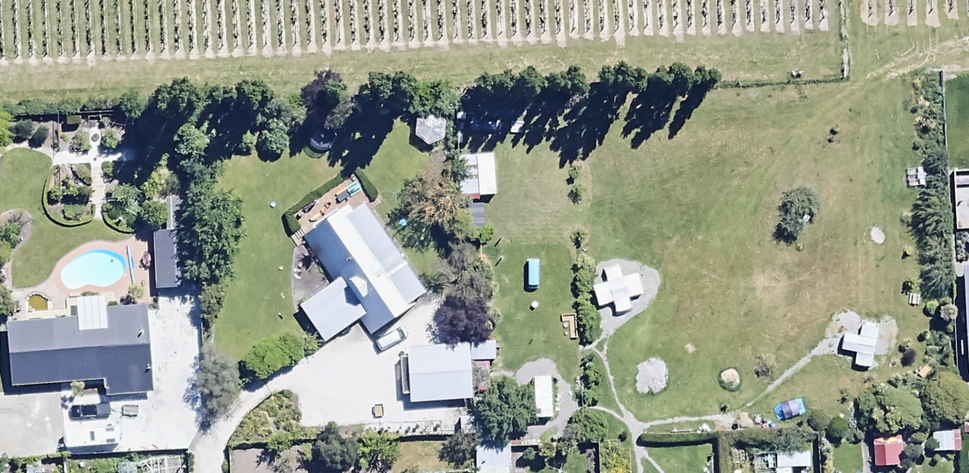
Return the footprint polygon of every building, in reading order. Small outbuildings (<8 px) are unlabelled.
[(491,157),(475,157),(476,195),(492,195),(491,157)] [(409,301),(423,292),(363,206),(370,201),(353,175),(290,218),(299,232),(290,238),(303,256),(308,253),(329,284),(296,307),(322,344),(357,320),(368,337),(413,306),(409,301)] [(189,234),(154,236),(155,288),(191,287),(189,234)] [(39,403),(38,385),(102,381),(103,396),(151,393),(146,306),(100,308),(101,329),(79,330),(79,320),(6,324),(10,389),(6,389),(7,405),(39,403)] [(407,397),(409,403),(470,401),(469,361),(495,361),(494,340),(468,341),(468,344),(406,346),(406,358),(399,358),(400,397),(407,397)] [(549,378),(531,379),(532,418),(549,418),(549,378)] [(958,432),(931,431),(931,452),(958,453),(958,432)] [(900,433),(871,434),(871,469),(900,469),(900,433)] [(474,437),(474,472),(508,472),(508,437),(474,437)] [(774,454),(776,470),(807,469),(807,453),(774,454)] [(134,463),(134,472),(157,472),(156,461),(134,463)]
